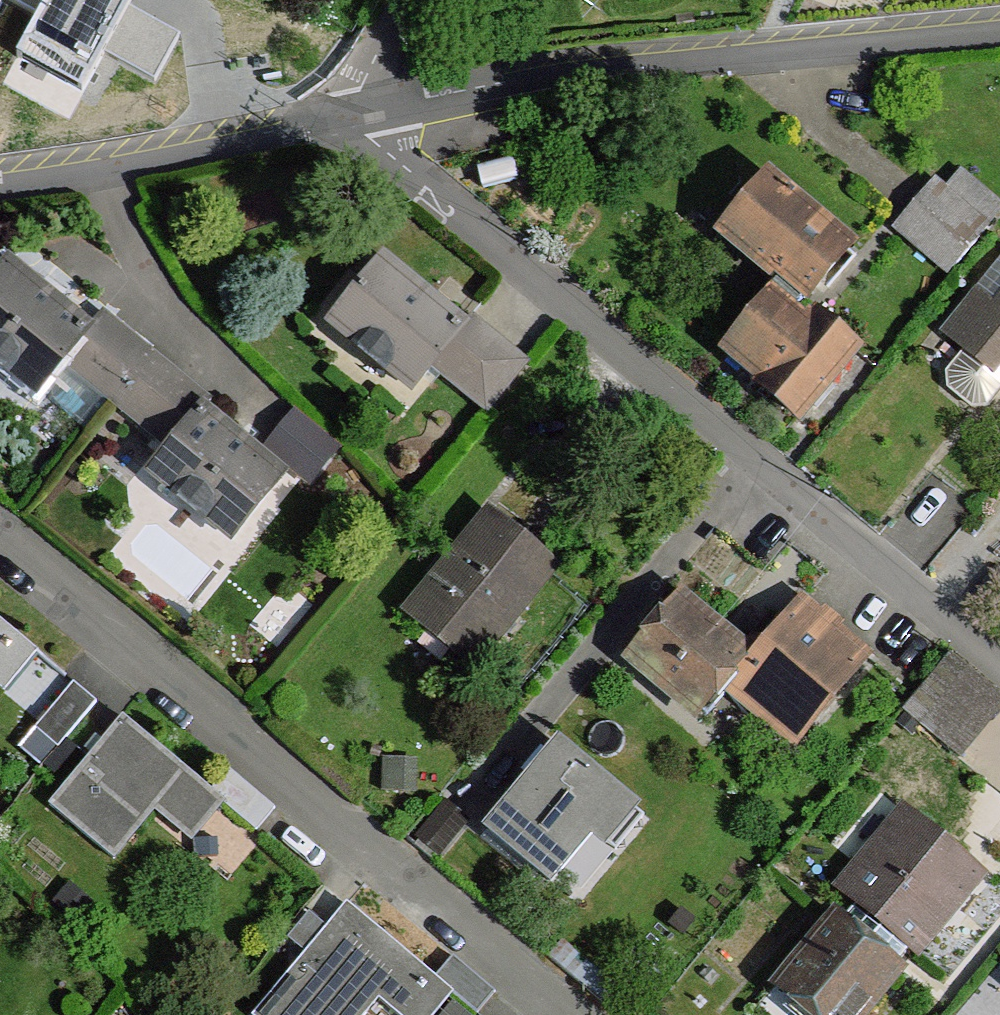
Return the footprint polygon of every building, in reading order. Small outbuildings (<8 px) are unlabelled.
[(37,10),(16,47),(81,83),(101,47),(126,2),(127,0),(43,0),(37,10)] [(37,10),(43,0),(18,0),(37,10)] [(179,31),(126,2),(101,47),(154,76),(179,31)] [(899,229),(949,270),(999,209),(999,206),(963,176),(948,194),(936,185),(899,229)] [(849,248),(769,182),(725,232),(779,279),(769,293),(776,299),(793,311),(849,248)] [(381,262),(331,324),(411,390),(431,368),(463,327),(381,262)] [(0,275),(0,363),(37,393),(63,363),(87,331),(8,266),(0,275)] [(996,310),(977,293),(947,333),(969,350),(995,371),(999,366),(999,305),(996,310)] [(812,327),(793,311),(776,299),(733,350),(769,380),(763,387),(799,416),(855,349),(818,320),(812,327)] [(103,311),(87,331),(63,363),(111,402),(152,351),(103,311)] [(471,316),(463,327),(431,368),(488,413),(529,363),(471,316)] [(969,350),(949,374),(949,388),(973,408),(989,407),(999,393),(999,366),(995,371),(969,350)] [(213,400),(152,351),(111,402),(170,451),(203,412),(213,400)] [(258,457),(203,412),(170,451),(151,473),(232,540),(283,478),(258,457)] [(331,445),(293,414),(271,441),(310,472),(331,445)] [(555,565),(492,513),(409,613),(471,664),(555,565)] [(721,683),(743,653),(683,603),(635,659),(694,712),(721,683)] [(867,656),(804,603),(764,651),(753,641),(743,653),(721,683),(795,743),(867,656)] [(0,622),(0,661),(19,638),(0,622)] [(964,670),(949,658),(921,693),(909,707),(924,719),(964,670)] [(964,670),(924,719),(963,755),(999,710),(999,701),(964,670)] [(96,702),(73,683),(35,728),(59,748),(96,702)] [(207,786),(124,716),(80,768),(50,804),(114,857),(156,809),(175,825),(207,786)] [(557,741),(479,833),(549,892),(591,843),(605,855),(641,812),(557,741)] [(981,874),(906,812),(843,886),(861,902),(917,950),(981,874)] [(88,903),(70,889),(59,903),(76,917),(88,903)] [(347,904),(309,950),(255,1014),(363,1014),(380,995),(403,1014),(405,1014),(436,977),(347,904)] [(775,991),(804,1014),(862,1014),(898,970),(842,924),(834,917),(775,991)] [(495,991),(453,957),(436,977),(477,1012),(495,991)] [(775,991),(760,1008),(769,1014),(804,1014),(775,991)]
